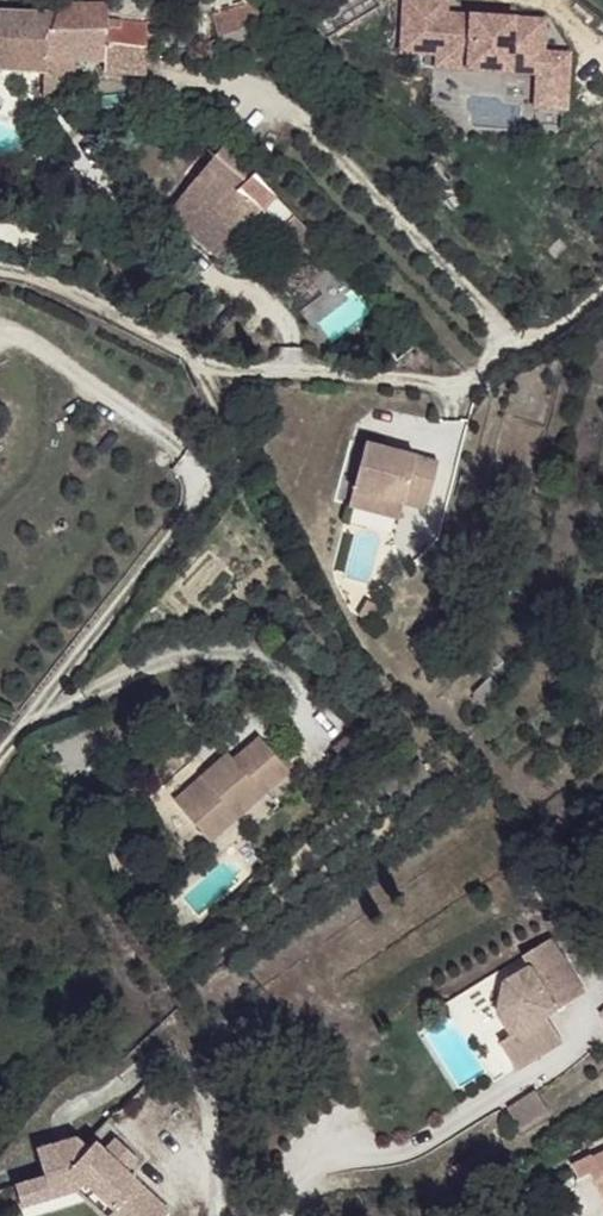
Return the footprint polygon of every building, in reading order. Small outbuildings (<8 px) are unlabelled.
[(448,13),(448,0),(398,0),(395,58),(431,60),(430,74),(531,79),(529,109),(567,111),(570,51),(544,50),(546,17),(448,13)] [(229,2),(212,8),(213,27),(217,34),(239,24),(229,2)] [(105,6),(58,4),(54,13),(47,30),(47,56),(72,58),(103,59),(103,71),(144,71),(143,27),(106,16),(105,6)] [(0,12),(0,70),(42,73),(43,95),(71,96),(72,58),(47,56),(47,30),(54,13),(0,12)] [(224,145),(172,204),(221,228),(260,210),(277,193),(224,145)] [(172,204),(153,225),(202,272),(241,229),(247,234),(254,227),(258,230),(269,218),(275,223),(290,206),(277,193),(260,210),(221,228),(172,204)] [(290,206),(275,223),(295,242),(311,225),(290,206)] [(311,225),(295,242),(308,255),(324,237),(311,225)] [(339,440),(332,490),(385,498),(409,503),(415,451),(339,440)] [(332,490),(329,506),(384,514),(385,498),(332,490)] [(394,645),(384,663),(395,668),(405,651),(394,645)] [(483,676),(469,696),(483,706),(497,686),(483,676)] [(206,790),(179,814),(212,851),(293,778),(262,742),(235,766),(228,759),(200,784),(206,790)] [(173,807),(179,814),(206,790),(200,784),(173,807)] [(506,1049),(520,1076),(568,1045),(553,1021),(587,997),(553,943),(526,962),(532,974),(508,989),(503,1019),(519,1040),(506,1049)] [(507,1107),(520,1129),(547,1112),(535,1091),(507,1107)] [(22,1213),(78,1196),(86,1188),(118,1215),(170,1215),(128,1175),(140,1162),(118,1142),(106,1155),(97,1148),(89,1155),(77,1143),(39,1154),(47,1181),(16,1190),(22,1213)] [(602,1199),(602,1155),(574,1169),(580,1182),(592,1176),(602,1199)] [(78,1196),(101,1215),(118,1215),(86,1188),(78,1196)]
